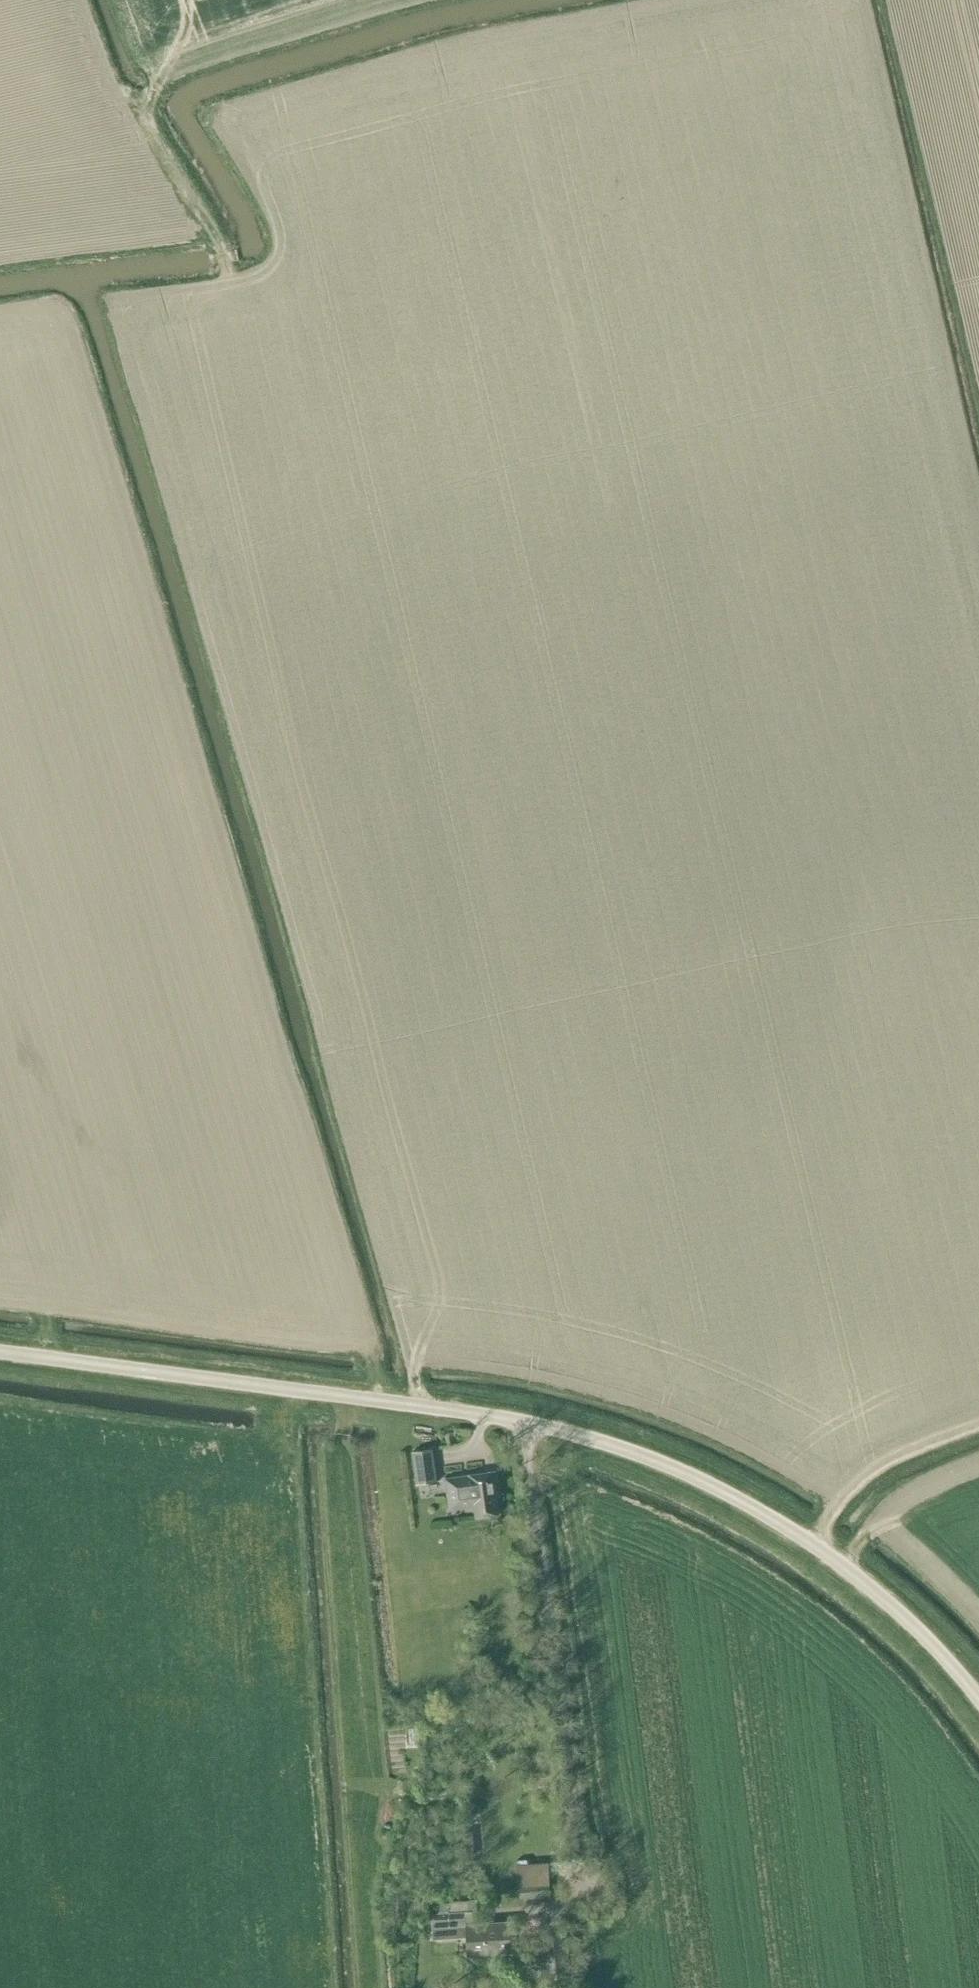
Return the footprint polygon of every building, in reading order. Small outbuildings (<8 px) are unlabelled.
[(437,1481),(433,1449),(412,1452),(416,1484),(437,1481)] [(496,1471),(468,1475),(468,1477),(446,1480),(450,1507),(475,1503),(477,1518),(498,1515),(496,1498),(499,1498),(496,1471)] [(516,1880),(517,1898),(551,1897),(550,1882),(539,1883),(539,1879),(516,1880)] [(478,1910),(477,1899),(447,1901),(447,1912),(430,1913),(432,1940),(466,1937),(468,1955),(514,1950),(511,1921),(473,1923),(472,1911),(478,1910)] [(541,1937),(545,1977),(569,1974),(565,1934),(541,1937)]
